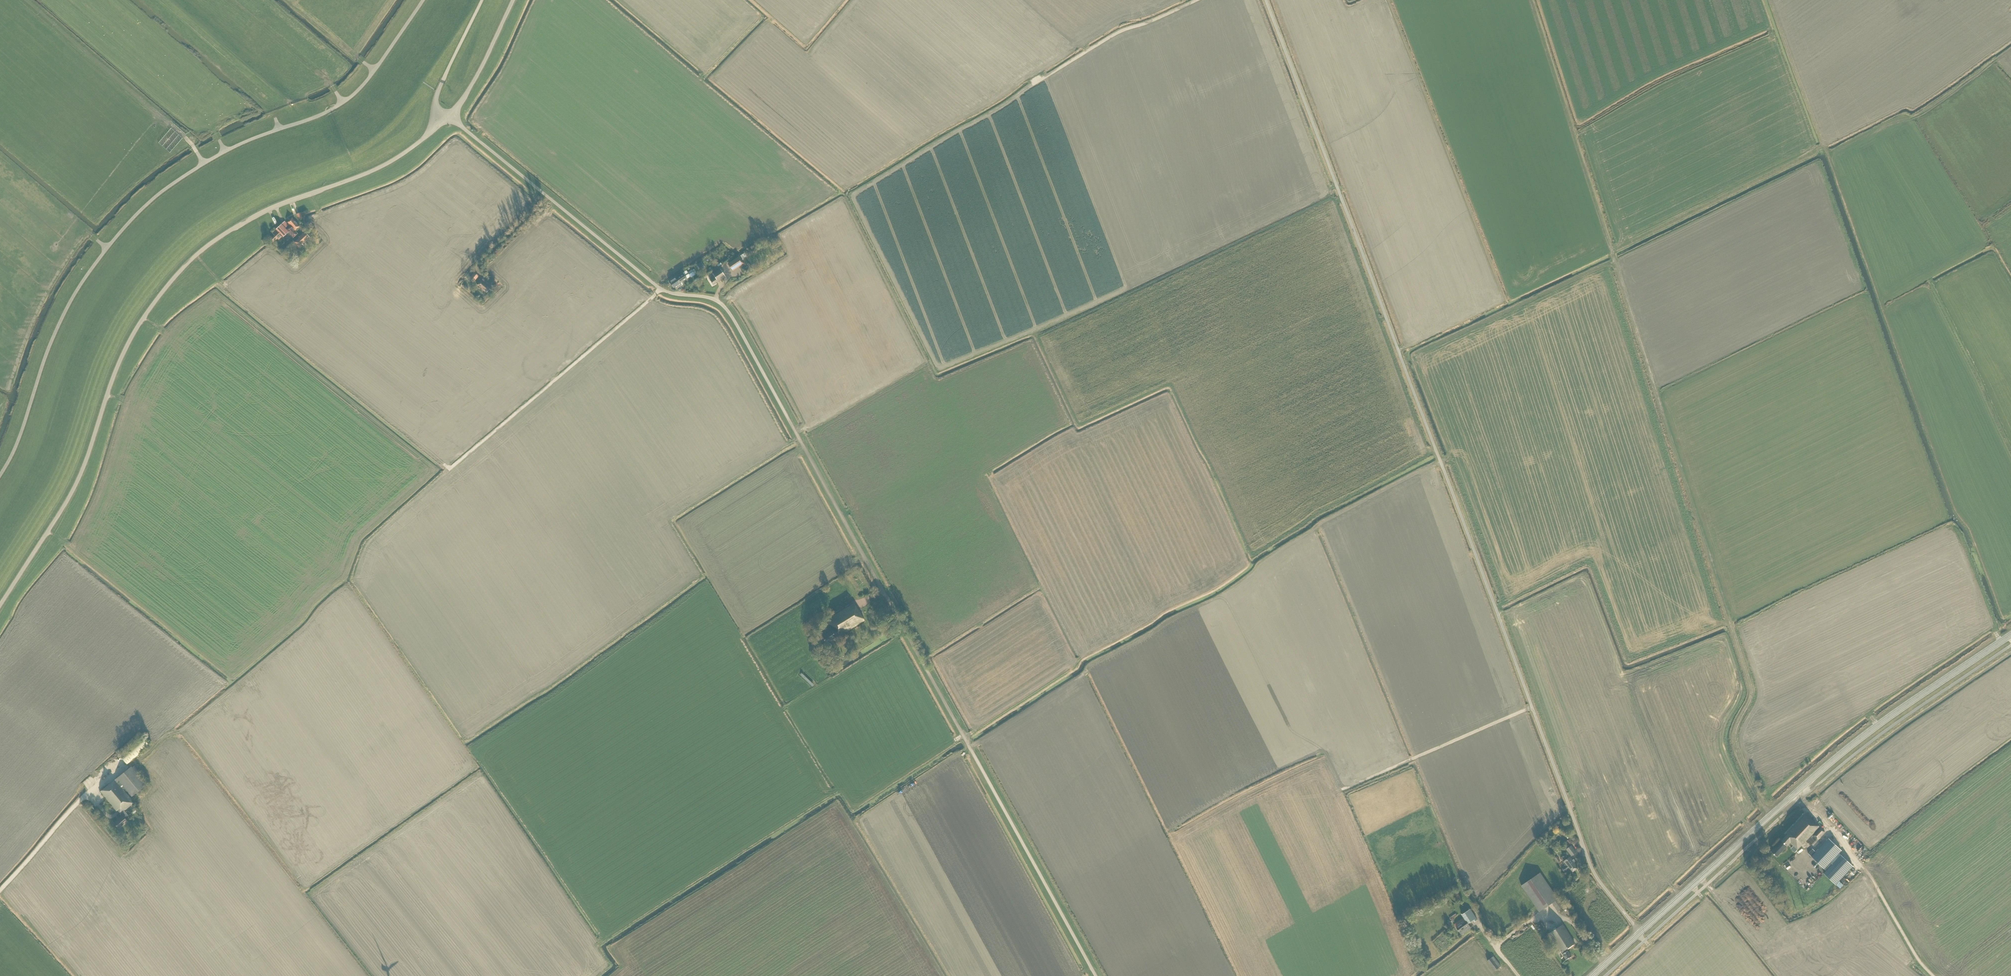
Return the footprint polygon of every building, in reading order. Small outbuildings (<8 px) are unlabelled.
[(289,224),(295,231),(299,227),(292,218),(289,221),(287,219),(285,221),(287,223),(289,224)] [(295,231),(289,224),(288,225),(284,221),(276,229),(283,237),(288,232),(293,238),(297,234),(295,231)] [(279,241),(283,237),(276,230),(272,233),(274,235),(269,239),(273,243),(277,239),(279,241)] [(303,246),(305,244),(304,243),(310,238),(304,232),(299,237),(299,238),(294,242),(299,247),(302,244),(303,246)] [(743,263),(739,257),(728,264),(732,270),(743,263)] [(713,285),(725,277),(720,269),(713,274),(714,275),(709,278),(709,279),(710,281),(711,281),(713,285)] [(473,283),(478,276),(471,270),(465,276),(473,283)] [(684,274),(682,275),(681,273),(669,281),(673,288),(675,287),(676,289),(682,286),(680,283),(681,283),(687,279),(686,278),(684,274)] [(491,286),(482,278),(481,281),(480,280),(477,285),(486,293),(490,288),(489,288),(491,286)] [(838,633),(839,636),(865,620),(854,604),(827,620),(833,630),(838,628),(838,629),(837,630),(838,630),(836,631),(837,633),(838,633)] [(839,636),(838,633),(837,633),(836,631),(838,630),(837,630),(838,629),(838,628),(833,630),(822,637),(826,643),(838,635),(839,636)] [(800,673),(812,685),(815,683),(803,670),(800,673)] [(132,796),(146,785),(131,766),(100,791),(102,793),(116,811),(118,810),(121,813),(120,814),(121,816),(113,823),(119,829),(128,822),(126,820),(129,817),(124,811),(134,803),(123,790),(125,788),(132,796)] [(1797,850),(1808,839),(1819,827),(1805,813),(1786,834),(1787,834),(1771,852),(1777,857),(1790,843),(1797,850)] [(1818,840),(1825,832),(1821,828),(1813,835),(1818,840)] [(1812,835),(1806,841),(1811,845),(1817,839),(1812,835)] [(1835,885),(1853,866),(1839,852),(1841,851),(1828,838),(1815,852),(1811,856),(1823,869),(1824,869),(1826,871),(1824,874),(1835,885)] [(1572,856),(1577,852),(1572,845),(1567,849),(1572,856)] [(1578,868),(1576,866),(1577,865),(1574,862),(1576,861),(1574,859),(1573,860),(1570,857),(1564,861),(1567,866),(1566,867),(1564,866),(1562,868),(1562,870),(1563,872),(1565,872),(1567,871),(1567,869),(1569,868),(1569,867),(1573,872),(1578,868)] [(1558,899),(1558,898),(1540,873),(1521,886),(1539,912),(1552,903),(1558,911),(1564,907),(1558,898),(1558,899)] [(1462,915),(1464,917),(1454,924),(1453,922),(1448,925),(1452,930),(1456,927),(1460,932),(1462,930),(1464,933),(1471,928),(1468,924),(1473,920),(1474,922),(1477,920),(1470,909),(1462,915)] [(1571,956),(1567,949),(1575,943),(1563,924),(1549,933),(1560,950),(1563,954),(1562,954),(1566,960),(1571,956)] [(1495,971),(1501,966),(1494,956),(1488,961),(1495,971)]
